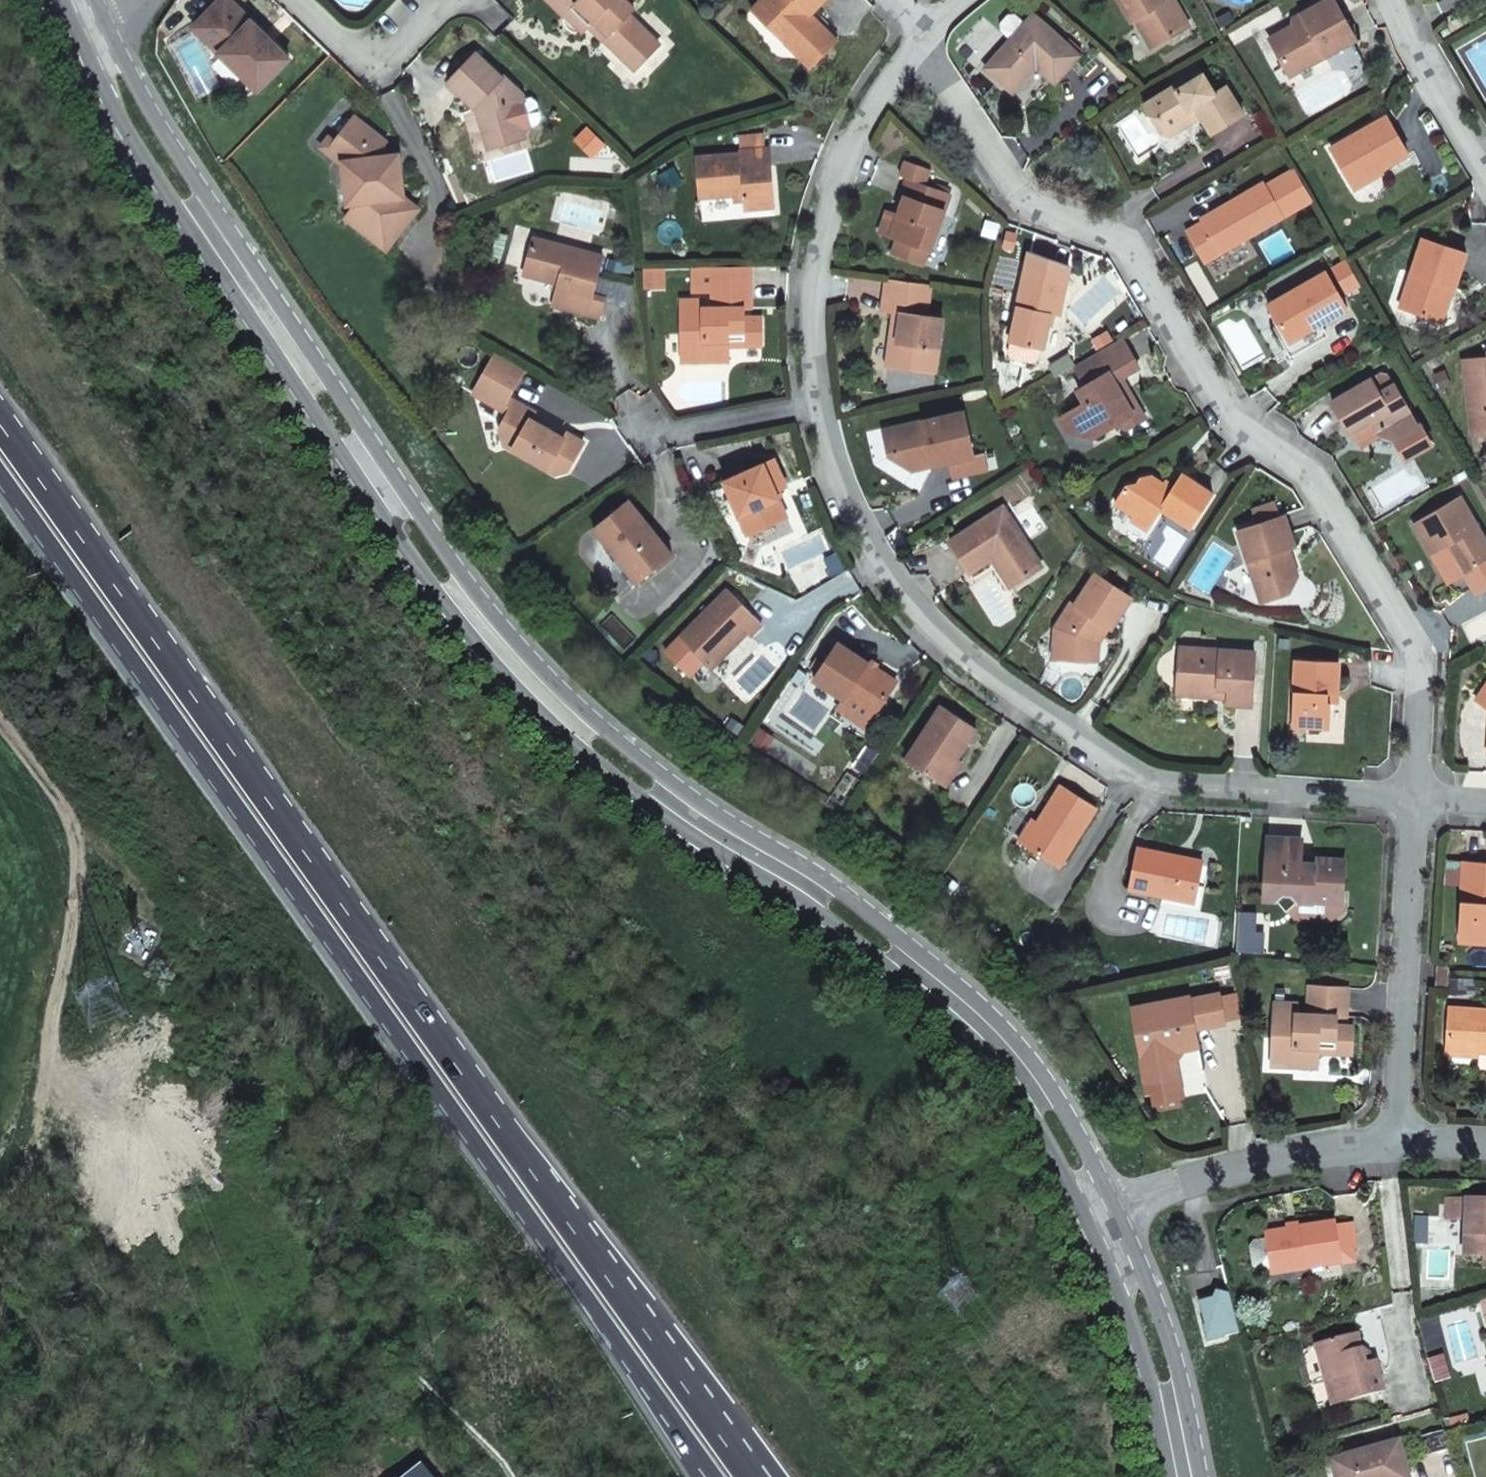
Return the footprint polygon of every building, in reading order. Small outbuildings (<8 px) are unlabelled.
[(258,90),(290,57),(230,0),(219,0),(193,27),(258,90)] [(589,25),(594,20),(608,34),(603,39),(612,47),(637,22),(628,14),(634,8),(628,3),(631,0),(548,0),(565,16),(567,13),(572,8),(589,25)] [(750,9),(769,28),(798,27),(794,52),(810,68),(837,40),(810,15),(824,0),(759,0),(750,9)] [(1165,0),(1118,0),(1131,22),(1136,20),(1152,48),(1189,26),(1178,8),(1172,11),(1166,2),(1165,0)] [(1172,11),(1178,8),(1173,0),(1169,0),(1166,2),(1172,11)] [(1300,14),(1304,19),(1269,39),(1290,75),(1356,38),(1335,0),(1326,0),(1300,14)] [(567,13),(583,30),(589,25),(572,8),(567,13)] [(1080,55),(1034,13),(986,67),(1008,87),(1032,62),(1038,67),(1055,82),(1080,55)] [(608,34),(594,20),(589,25),(603,39),(608,34)] [(623,48),(640,64),(660,44),(637,22),(612,47),(619,53),(623,48)] [(798,27),(769,28),(794,52),(798,27)] [(640,64),(623,48),(619,53),(635,69),(640,64)] [(501,78),(475,53),(447,82),(449,84),(459,94),(476,110),(477,108),(483,114),(480,117),(483,137),(499,133),(503,138),(522,133),(521,131),(514,104),(513,102),(521,94),(503,76),(501,78)] [(1014,93),(1038,67),(1032,62),(1008,87),(1014,93)] [(1213,95),(1200,76),(1175,91),(1173,87),(1142,106),(1148,116),(1156,118),(1163,131),(1190,115),(1187,111),(1191,108),(1198,118),(1209,135),(1240,116),(1224,88),(1213,95)] [(459,94),(449,84),(446,87),(456,97),(459,94)] [(521,94),(513,102),(514,104),(522,102),(523,100),(521,94)] [(522,102),(514,104),(521,131),(537,126),(541,120),(536,103),(530,100),(522,102)] [(1167,137),(1198,118),(1191,108),(1187,111),(1190,115),(1163,131),(1167,137)] [(406,200),(403,174),(393,176),(390,156),(382,149),(388,142),(355,113),(335,137),(330,144),(348,159),(343,166),(346,184),(353,183),(356,204),(344,218),(386,252),(420,212),(406,200)] [(1148,116),(1159,134),(1163,131),(1156,118),(1148,116)] [(1386,116),(1331,149),(1352,186),(1408,154),(1386,116)] [(487,150),(524,140),(522,133),(503,138),(499,133),(483,137),(487,150)] [(348,159),(330,144),(335,137),(330,134),(321,146),(343,166),(348,159)] [(764,135),(738,137),(739,151),(766,149),(764,135)] [(737,196),(743,196),(744,202),(744,210),(774,207),(768,148),(766,149),(739,151),(739,153),(696,157),(700,198),(737,196)] [(403,174),(400,155),(390,156),(393,176),(403,174)] [(900,175),(925,184),(930,169),(905,160),(900,175)] [(1284,175),(1303,207),(1313,201),(1295,168),(1284,175)] [(1206,263),(1285,217),(1303,207),(1284,175),(1267,186),(1265,182),(1224,206),(1225,208),(1203,220),(1204,221),(1186,231),(1206,263)] [(897,216),(895,222),(890,236),(897,239),(916,245),(929,250),(931,250),(950,195),(907,180),(901,195),(904,196),(897,216)] [(356,204),(353,183),(346,184),(349,206),(356,204)] [(878,232),(890,236),(895,222),(897,216),(886,212),(878,232)] [(603,255),(533,237),(523,274),(557,282),(556,289),(568,293),(564,308),(600,317),(604,301),(592,298),(603,255)] [(1452,289),(1464,253),(1420,238),(1397,307),(1434,320),(1445,286),(1452,289)] [(916,245),(897,239),(893,253),(924,264),(929,250),(916,245)] [(1030,252),(1025,272),(1066,281),(1071,260),(1030,252)] [(728,340),(743,340),(743,345),(761,345),(761,318),(744,318),(744,309),(751,309),(750,267),(712,267),(713,308),(704,308),(703,299),(681,299),(682,361),(704,361),(704,353),(728,353),(728,345),(728,340)] [(659,268),(640,268),(641,287),(659,287),(659,268)] [(1325,270),(1267,304),(1286,337),(1317,319),(1320,323),(1347,308),(1325,270)] [(1025,272),(1011,342),(1041,348),(1043,349),(1051,313),(1059,314),(1066,281),(1025,272)] [(900,313),(896,342),(889,341),(886,365),(934,372),(942,318),(926,315),(930,285),(886,279),(882,310),(894,312),(900,313)] [(1441,322),(1452,289),(1445,286),(1434,320),(1441,322)] [(556,289),(552,305),(564,308),(568,293),(556,289)] [(896,342),(900,313),(894,312),(889,341),(896,342)] [(1292,348),(1324,329),(1320,323),(1317,319),(1286,337),(1292,348)] [(1041,348),(1011,342),(1009,353),(1012,358),(1033,363),(1038,359),(1041,348)] [(1084,441),(1112,425),(1132,413),(1120,392),(1113,396),(1107,385),(1114,382),(1131,371),(1115,342),(1068,369),(1079,389),(1070,394),(1077,406),(1077,407),(1060,416),(1072,438),(1084,441)] [(496,352),(473,393),(500,409),(507,396),(525,369),(496,352)] [(1464,360),(1472,434),(1485,433),(1485,358),(1464,360)] [(1417,426),(1390,384),(1385,376),(1380,372),(1329,403),(1348,432),(1368,420),(1374,416),(1379,424),(1376,434),(1394,440),(1393,441),(1405,460),(1430,444),(1419,425),(1417,426)] [(1107,385),(1113,396),(1120,392),(1114,382),(1107,385)] [(507,396),(500,409),(507,413),(514,400),(507,396)] [(517,454),(528,452),(532,454),(534,465),(551,475),(563,472),(580,445),(564,435),(561,439),(528,419),(533,412),(514,400),(507,413),(496,428),(499,443),(517,454)] [(919,459),(930,457),(932,465),(948,462),(951,477),(985,470),(982,453),(972,455),(963,411),(889,427),(893,446),(888,455),(911,471),(919,459)] [(1120,432),(1137,422),(1132,413),(1112,425),(1120,432)] [(1050,422),(1057,435),(1067,429),(1060,416),(1050,422)] [(1368,420),(1376,434),(1379,424),(1374,416),(1368,420)] [(723,480),(746,532),(786,515),(774,490),(785,485),(773,458),(723,480)] [(1170,488),(1149,474),(1140,477),(1134,485),(1126,488),(1114,506),(1131,517),(1134,513),(1149,523),(1159,508),(1188,527),(1211,492),(1181,472),(1170,488)] [(1460,497),(1413,524),(1431,555),(1448,546),(1463,573),(1485,560),(1485,541),(1460,497)] [(593,528),(617,558),(623,553),(643,578),(671,554),(628,499),(593,528)] [(1293,545),(1289,534),(1282,512),(1277,513),(1273,499),(1249,507),(1254,521),(1236,527),(1260,600),(1285,592),(1293,576),(1284,548),(1293,545)] [(1041,567),(1002,507),(950,542),(970,572),(991,558),(997,555),(1016,584),(1041,567)] [(1127,523),(1142,533),(1149,523),(1134,513),(1131,517),(1127,523)] [(612,562),(632,586),(643,578),(623,553),(617,558),(612,562)] [(1016,584),(997,555),(991,558),(1011,587),(1016,584)] [(1095,573),(1075,604),(1072,602),(1055,628),(1055,661),(1093,661),(1093,640),(1098,632),(1104,636),(1109,627),(1112,629),(1133,598),(1095,573)] [(725,587),(678,635),(709,664),(743,629),(746,631),(748,633),(760,621),(725,587)] [(743,629),(709,664),(711,667),(746,631),(743,629)] [(837,644),(814,679),(844,699),(848,694),(874,712),(894,680),(837,644)] [(1254,653),(1180,648),(1177,686),(1195,687),(1195,694),(1215,695),(1216,686),(1227,687),(1227,696),(1226,704),(1251,705),(1254,653)] [(1297,660),(1293,727),(1330,729),(1331,702),(1329,702),(1329,693),(1337,693),(1339,661),(1297,660)] [(1195,687),(1177,686),(1176,692),(1195,694),(1195,687)] [(1215,695),(1227,696),(1227,687),(1216,686),(1215,695)] [(1476,700),(1485,707),(1485,686),(1476,700)] [(1337,702),(1337,693),(1329,693),(1329,702),(1331,702),(1337,702)] [(874,712),(848,694),(844,699),(871,717),(874,712)] [(939,706),(906,760),(906,761),(939,782),(954,756),(956,758),(975,728),(939,706)] [(954,756),(939,782),(947,786),(962,761),(956,758),(954,756)] [(1058,867),(1096,806),(1061,783),(1037,821),(1022,844),(1058,867)] [(1022,844),(1037,821),(1033,818),(1017,841),(1022,844)] [(1268,838),(1264,899),(1275,900),(1286,912),(1299,901),(1327,903),(1327,893),(1342,895),(1344,859),(1319,859),(1313,864),(1301,863),(1301,858),(1301,840),(1268,838)] [(1129,888),(1163,895),(1194,901),(1201,865),(1202,860),(1186,857),(1181,861),(1170,859),(1172,854),(1137,847),(1129,888)] [(1458,941),(1485,943),(1485,862),(1463,861),(1458,941)] [(1161,905),(1199,913),(1209,866),(1201,865),(1194,901),(1163,895),(1161,905)] [(1341,903),(1342,895),(1327,893),(1327,903),(1341,903)] [(1447,987),(1449,964),(1437,963),(1435,986),(1447,987)] [(1337,1025),(1337,1016),(1345,1016),(1347,987),(1310,986),(1308,1013),(1297,1012),(1297,1003),(1274,1002),(1271,1064),(1294,1066),(1294,1058),(1318,1059),(1319,1052),(1319,1047),(1333,1047),(1333,1052),(1352,1053),(1353,1026),(1337,1025)] [(1189,997),(1132,1008),(1146,1081),(1179,1076),(1176,1061),(1175,1056),(1179,1049),(1185,1048),(1198,1046),(1195,1029),(1224,1024),(1219,994),(1189,1000),(1189,997)] [(1481,1009),(1479,1009),(1449,1007),(1447,1049),(1451,1049),(1478,1051),(1485,1051),(1485,1009),(1481,1009)] [(1176,1061),(1185,1048),(1179,1049),(1175,1056),(1176,1061)] [(1294,1066),(1318,1067),(1318,1059),(1294,1058),(1294,1066)] [(1465,1255),(1485,1257),(1485,1200),(1448,1199),(1447,1218),(1464,1219),(1465,1255)] [(1335,1222),(1265,1234),(1270,1269),(1304,1264),(1305,1270),(1339,1264),(1342,1264),(1340,1251),(1336,1226),(1335,1222)] [(1336,1226),(1340,1251),(1355,1249),(1351,1224),(1336,1226)] [(1304,1264),(1270,1269),(1272,1275),(1305,1270),(1304,1264)] [(1199,1301),(1205,1325),(1203,1325),(1208,1343),(1223,1340),(1222,1337),(1235,1333),(1229,1293),(1216,1290),(1213,1298),(1199,1301)] [(1326,1381),(1332,1404),(1384,1391),(1378,1368),(1376,1365),(1373,1364),(1371,1364),(1366,1365),(1363,1352),(1358,1334),(1316,1345),(1321,1362),(1323,1361),(1328,1381),(1326,1381)] [(1371,1364),(1368,1351),(1363,1352),(1366,1365),(1371,1364)] [(1331,1461),(1336,1476),(1409,1476),(1399,1442),(1331,1461)] [(410,1476),(433,1476),(424,1466),(410,1476)]
